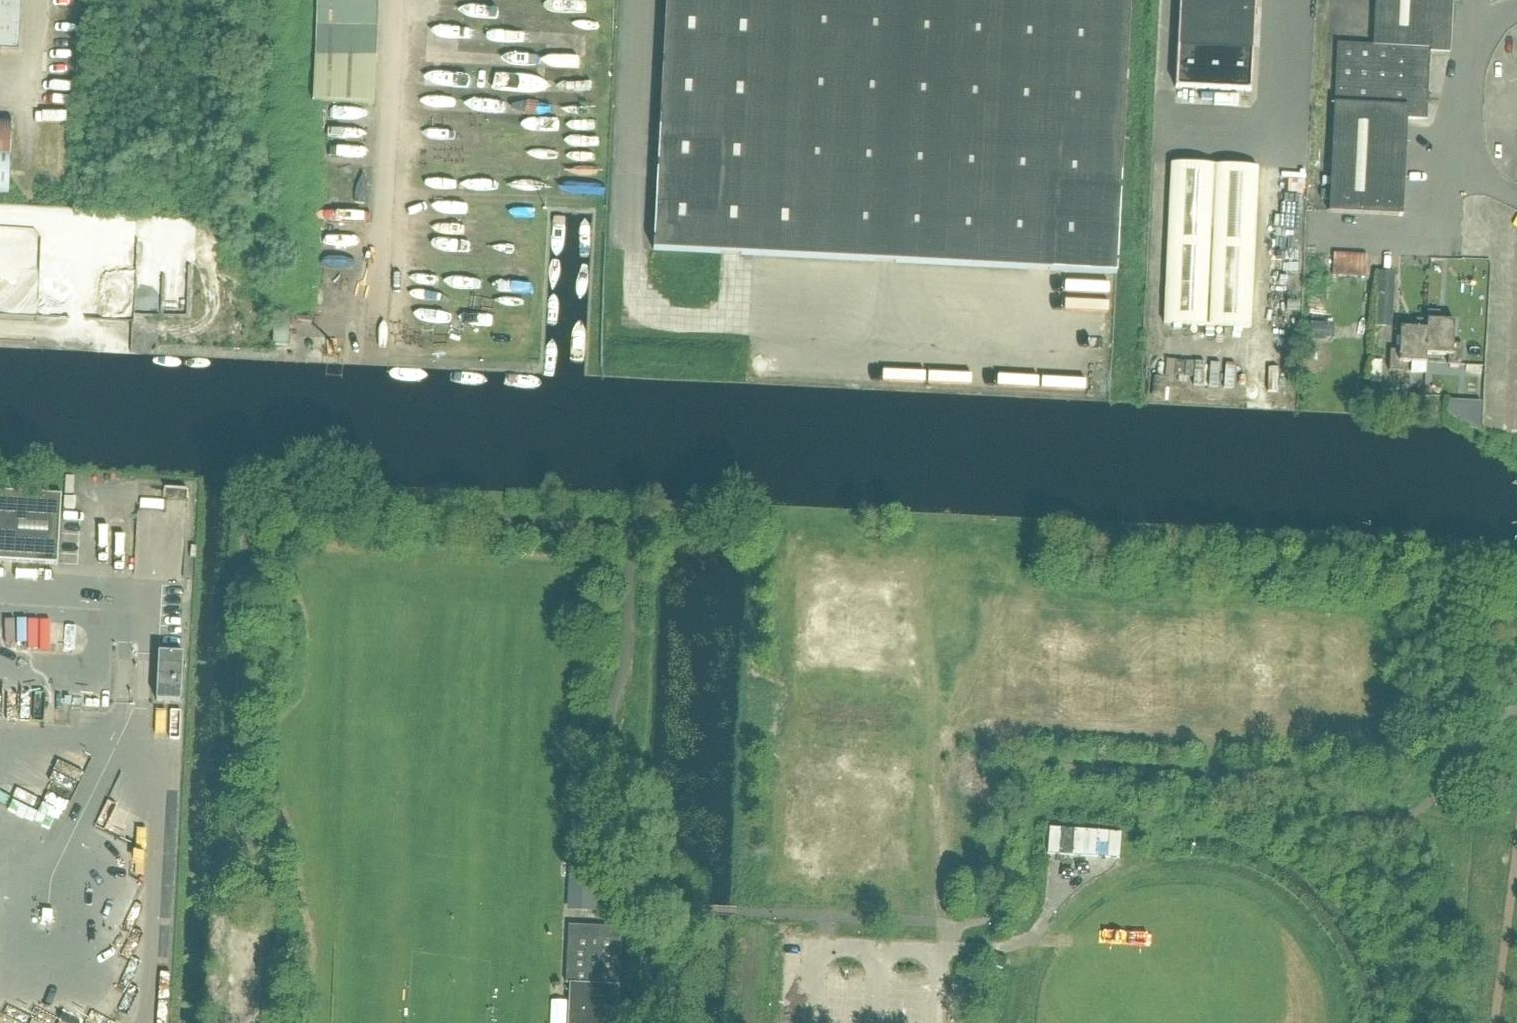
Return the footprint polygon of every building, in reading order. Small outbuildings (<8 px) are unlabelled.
[(19,52),(21,0),(0,0),(0,51),(19,52)] [(313,102),(372,105),(378,0),(319,0),(313,102)] [(1130,0),(665,0),(653,252),(1117,275),(1130,0)] [(1175,89),(1251,93),(1255,0),(1180,0),(1175,89)] [(1447,51),(1449,0),(1375,0),(1373,46),(1338,44),(1335,104),(1334,104),(1329,213),(1403,217),(1408,120),(1427,121),(1431,50),(1447,51)] [(11,156),(12,120),(0,119),(0,156),(11,156)] [(10,193),(11,156),(0,156),(0,192),(10,193)] [(1171,164),(1164,324),(1251,328),(1258,168),(1171,164)] [(372,182),(373,167),(341,166),(341,180),(372,182)] [(161,312),(183,314),(189,234),(178,234),(179,227),(161,226),(158,266),(156,265),(153,295),(163,295),(161,312)] [(1366,256),(1333,254),(1332,277),(1365,279),(1366,256)] [(1378,272),(1376,317),(1392,318),(1395,273),(1378,272)] [(1311,338),(1323,338),(1323,304),(1311,304),(1311,338)] [(1428,312),(1427,321),(1425,364),(1425,369),(1426,370),(1427,355),(1449,357),(1448,366),(1462,366),(1463,346),(1453,345),(1454,323),(1439,322),(1440,313),(1428,312)] [(1404,363),(1425,364),(1427,321),(1416,320),(1416,330),(1400,329),(1399,351),(1390,351),(1389,371),(1403,372),(1404,363)] [(1238,388),(1239,363),(1226,362),(1225,387),(1238,388)] [(62,497),(62,496),(0,493),(0,563),(59,566),(62,497)] [(48,650),(48,624),(36,623),(36,649),(48,650)] [(164,654),(159,653),(156,702),(181,703),(184,655),(164,654)] [(41,712),(53,715),(57,699),(45,696),(41,712)] [(1051,854),(1072,856),(1119,859),(1120,834),(1052,830),(1051,854)] [(571,866),(571,871),(569,910),(602,911),(603,895),(594,894),(596,867),(571,866)] [(622,928),(568,926),(565,984),(570,984),(568,1022),(618,1022),(622,928)]
